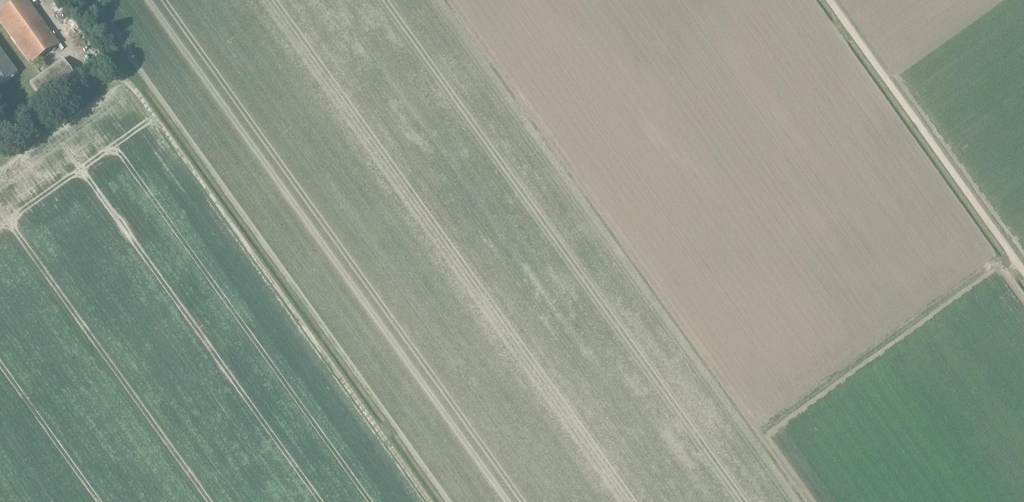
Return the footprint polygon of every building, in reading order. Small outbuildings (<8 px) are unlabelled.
[(0,14),(0,22),(30,65),(58,45),(26,0),(20,0),(0,14)] [(17,74),(0,49),(0,86),(17,74)] [(43,103),(76,80),(62,60),(30,84),(43,103)]
